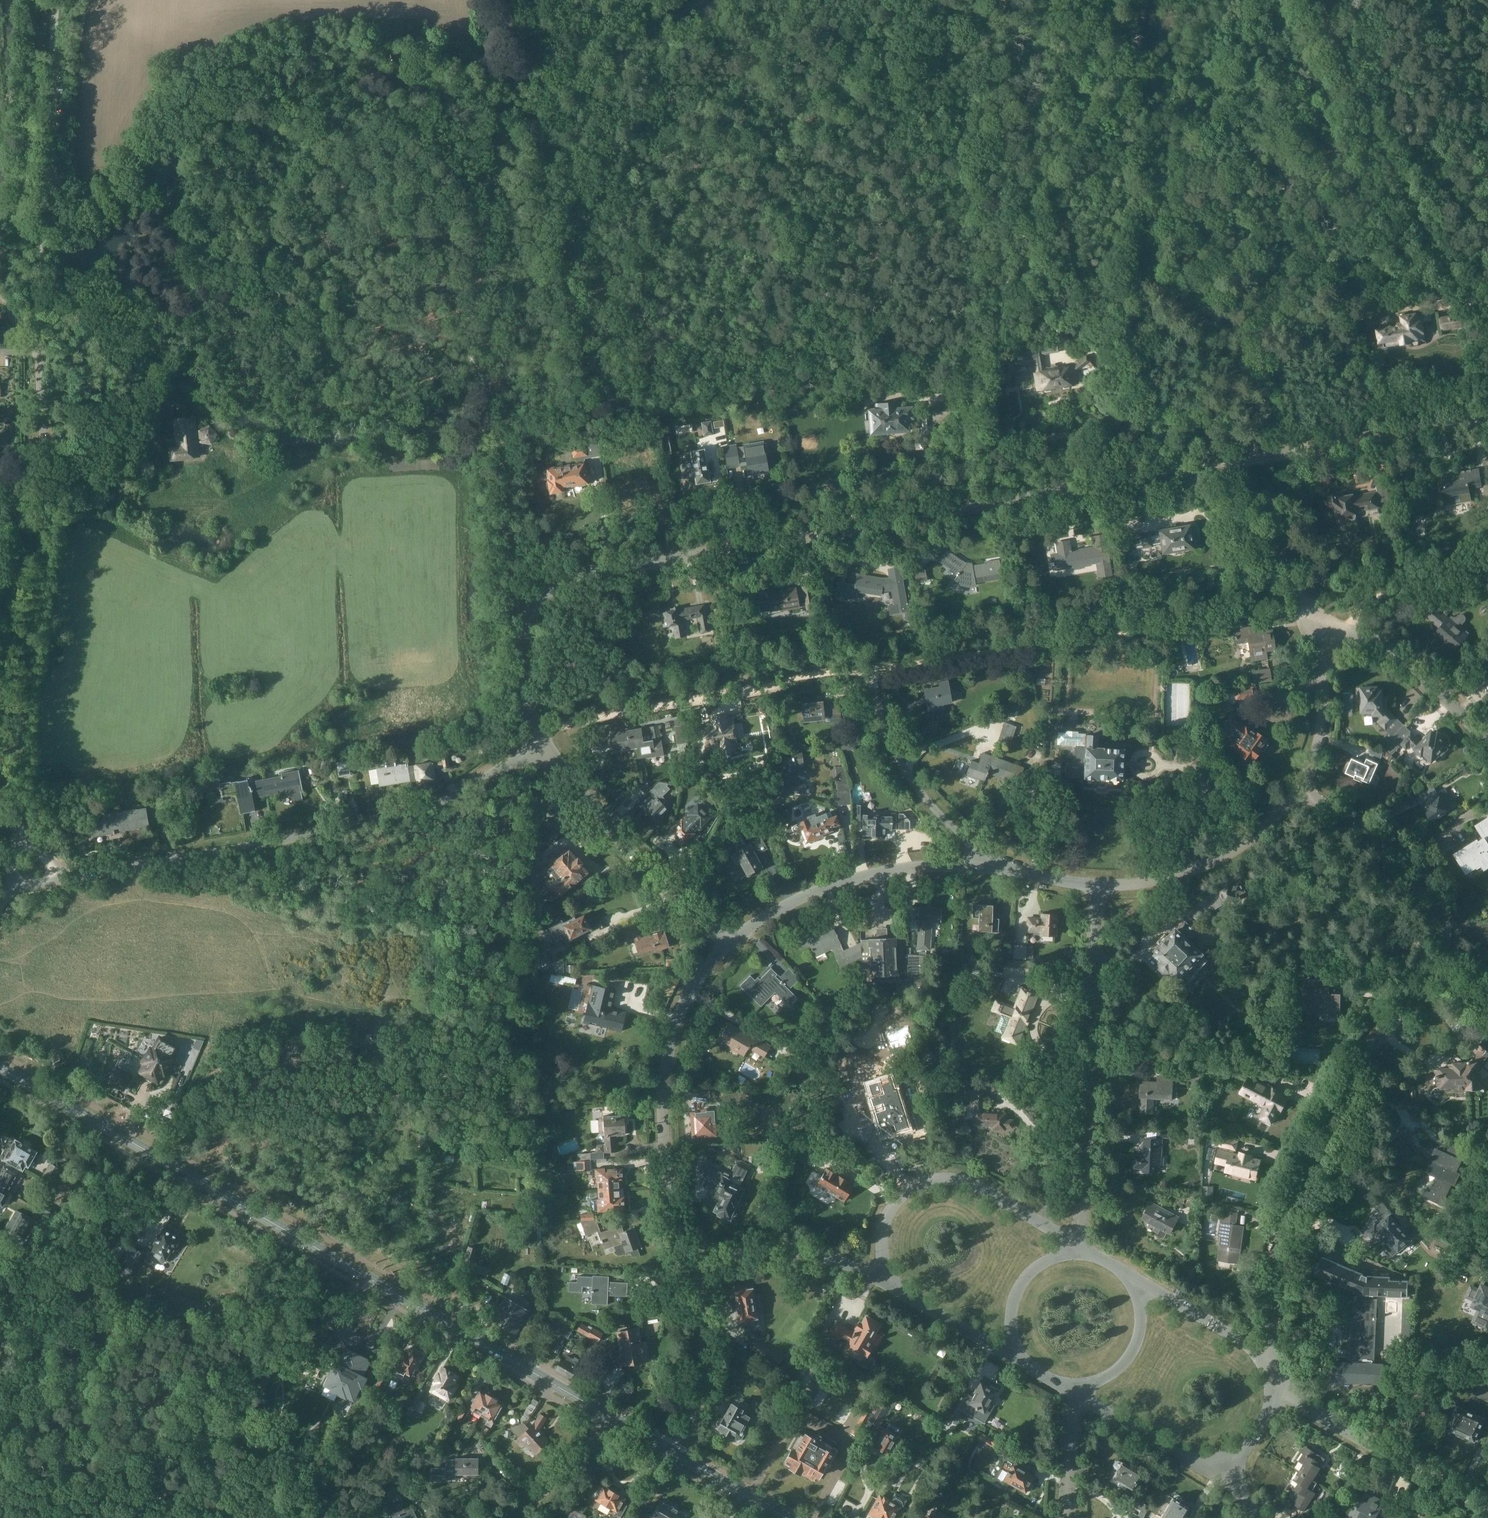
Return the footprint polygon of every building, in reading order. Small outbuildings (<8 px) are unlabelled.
[(1379,333),(1378,334),(1379,339),(1381,340),(1381,343),(1401,340),(1402,345),(1410,343),(1413,347),(1418,346),(1420,342),(1425,341),(1424,333),(1422,321),(1431,320),(1430,312),(1421,314),(1421,313),(1406,316),(1406,313),(1401,314),(1401,316),(1400,317),(1401,317),(1403,324),(1398,324),(1398,327),(1379,330),(1379,333)] [(1440,318),(1442,330),(1462,327),(1460,315),(1440,318)] [(1058,340),(1059,340),(1068,338),(1066,325),(1056,327),(1058,340)] [(1055,340),(1006,349),(1007,355),(996,357),(997,364),(1008,362),(1009,367),(1035,362),(1037,373),(1036,373),(1039,389),(1043,388),(1045,391),(1050,390),(1051,387),(1062,385),(1064,388),(1069,387),(1069,384),(1076,383),(1074,374),(1080,369),(1080,370),(1091,362),(1085,356),(1077,362),(1078,363),(1072,367),(1058,369),(1057,366),(1044,368),(1041,355),(1057,352),(1055,340)] [(872,433),(876,433),(877,433),(880,433),(881,432),(898,431),(899,431),(903,431),(904,430),(908,430),(907,417),(911,417),(911,408),(899,409),(899,404),(877,406),(877,408),(870,408),(870,412),(865,412),(866,421),(871,420),(872,433)] [(937,423),(950,422),(950,410),(922,412),(923,433),(932,432),(932,431),(938,430),(937,423)] [(172,460),(186,458),(193,457),(193,453),(199,453),(198,446),(197,437),(201,436),(202,442),(212,444),(217,435),(210,427),(200,431),(201,433),(197,433),(195,417),(175,419),(178,448),(171,449),(172,460)] [(712,420),(702,422),(704,436),(714,434),(712,420)] [(661,437),(665,454),(672,453),(669,435),(661,437)] [(749,475),(769,471),(763,442),(743,445),(744,446),(736,448),(736,445),(724,447),(727,465),(739,463),(738,458),(746,457),(747,461),(749,461),(750,465),(747,465),(749,475)] [(549,481),(547,483),(548,488),(551,489),(551,492),(563,490),(562,487),(577,484),(578,486),(582,485),(583,483),(586,483),(583,463),(582,463),(581,456),(586,455),(587,458),(601,456),(599,443),(585,445),(585,447),(573,449),(575,457),(576,456),(577,464),(547,469),(549,481)] [(692,463),(681,465),(683,478),(689,477),(690,485),(696,484),(711,482),(709,472),(714,471),(712,462),(707,463),(705,449),(691,452),(692,463)] [(1460,478),(1440,482),(1445,506),(1471,501),(1469,492),(1469,489),(1482,486),(1479,469),(1459,473),(1460,478)] [(114,489),(96,499),(101,506),(118,496),(114,489)] [(1355,507),(1368,505),(1370,516),(1380,514),(1379,508),(1380,508),(1377,492),(1341,498),(1335,495),(1334,495),(1332,497),(1331,497),(1329,501),(1329,502),(1327,504),(1334,509),(1335,510),(1336,511),(1336,512),(1337,517),(1348,515),(1349,518),(1350,519),(1351,520),(1352,520),(1353,520),(1354,520),(1355,519),(1356,518),(1356,517),(1356,516),(1356,515),(1355,507)] [(1142,535),(1126,538),(1128,550),(1128,551),(1152,547),(1152,546),(1163,544),(1165,552),(1168,551),(1170,552),(1173,552),(1174,550),(1183,549),(1185,550),(1188,549),(1189,548),(1198,546),(1194,526),(1180,529),(1180,528),(1178,528),(1177,527),(1171,528),(1172,529),(1170,529),(1170,530),(1161,532),(1162,535),(1150,537),(1150,534),(1142,535)] [(1068,541),(1056,543),(1058,554),(1051,555),(1052,563),(1051,563),(1051,566),(1052,566),(1053,570),(1075,566),(1075,568),(1083,567),(1083,565),(1098,562),(1100,572),(1110,570),(1108,556),(1109,556),(1109,554),(1107,554),(1104,535),(1093,537),(1095,547),(1078,550),(1077,550),(1077,551),(1076,552),(1072,553),(1071,550),(1070,550),(1068,541)] [(962,561),(946,549),(947,548),(946,548),(938,560),(941,556),(950,562),(947,566),(958,573),(956,575),(957,576),(954,580),(955,579),(961,583),(960,584),(961,584),(968,585),(968,586),(968,585),(975,584),(975,585),(976,585),(975,582),(1002,577),(1002,574),(1001,571),(1003,571),(1001,561),(999,561),(999,559),(985,562),(985,564),(972,566),(972,563),(971,563),(967,562),(966,563),(963,560),(962,561)] [(890,575),(893,576),(894,578),(888,579),(886,579),(884,579),(882,579),(857,575),(856,585),(838,582),(836,595),(855,598),(856,590),(880,594),(881,590),(884,590),(886,590),(888,590),(890,590),(892,589),(895,605),(889,606),(891,613),(904,611),(905,616),(909,615),(909,610),(907,610),(905,599),(902,580),(900,567),(889,569),(890,575)] [(924,568),(914,570),(916,582),(919,581),(926,580),(925,576),(924,568)] [(813,598),(811,586),(803,587),(805,599),(807,609),(814,608),(812,598),(813,598)] [(767,598),(768,600),(759,602),(761,613),(773,611),(773,612),(780,611),(780,610),(799,607),(796,588),(768,593),(768,598),(767,598)] [(672,611),(662,613),(665,626),(674,625),(676,638),(685,636),(682,619),(699,616),(701,632),(710,631),(706,605),(697,606),(697,607),(680,610),(680,608),(672,609),(672,611)] [(1469,633),(1463,628),(1463,627),(1462,626),(1462,625),(1462,624),(1463,623),(1463,622),(1464,622),(1464,621),(1465,621),(1465,620),(1465,619),(1465,618),(1465,617),(1464,616),(1464,615),(1463,615),(1462,615),(1462,614),(1461,614),(1460,615),(1459,615),(1457,616),(1457,617),(1456,617),(1455,617),(1454,617),(1453,617),(1452,616),(1450,618),(1449,617),(1448,619),(1437,608),(1429,618),(1440,628),(1435,634),(1448,645),(1447,647),(1452,651),(1453,649),(1454,651),(1461,644),(1463,646),(1470,638),(1467,636),(1466,635),(1469,633)] [(1266,650),(1274,648),(1271,631),(1259,633),(1257,625),(1240,628),(1241,632),(1235,633),(1235,636),(1235,639),(1236,639),(1237,644),(1247,642),(1249,650),(1250,650),(1252,660),(1267,658),(1266,650)] [(812,658),(810,649),(793,651),(795,661),(812,658)] [(1031,679),(1029,667),(1016,669),(1018,676),(1024,675),(1024,680),(1031,679)] [(1254,683),(1271,681),(1269,668),(1252,671),(1254,683)] [(951,702),(947,682),(940,683),(941,687),(925,690),(928,706),(929,705),(930,710),(943,708),(942,703),(951,702)] [(1386,695),(1382,695),(1382,690),(1380,690),(1380,687),(1373,687),(1371,685),(1367,685),(1364,688),(1358,688),(1358,703),(1362,703),(1362,713),(1374,712),(1374,715),(1380,715),(1382,718),(1378,722),(1386,729),(1396,718),(1386,708),(1387,707),(1386,695)] [(1235,690),(1236,700),(1256,696),(1255,686),(1235,690)] [(824,716),(840,715),(839,702),(823,704),(823,703),(802,705),(804,720),(824,719),(824,716)] [(712,723),(704,724),(705,729),(704,729),(707,745),(717,743),(718,752),(735,750),(733,740),(735,740),(734,735),(732,725),(729,725),(727,715),(726,715),(712,717),(712,723)] [(1222,737),(1243,753),(1241,755),(1248,760),(1252,756),(1253,758),(1259,750),(1261,751),(1263,751),(1268,745),(1268,742),(1264,739),(1256,733),(1256,734),(1247,726),(1245,728),(1235,721),(1237,719),(1234,716),(1230,720),(1232,722),(1230,723),(1232,725),(1222,737)] [(1003,722),(1000,732),(1013,736),(1017,723),(1014,721),(1013,725),(1003,722)] [(1204,721),(1198,724),(1203,733),(1208,730),(1204,721)] [(641,729),(635,730),(638,748),(640,756),(643,756),(646,758),(664,755),(659,725),(650,727),(651,732),(642,734),(641,729)] [(686,725),(675,726),(678,744),(686,743),(689,725),(686,725)] [(1421,743),(1412,734),(1404,726),(1389,740),(1384,746),(1383,747),(1387,751),(1398,740),(1406,749),(1411,745),(1421,756),(1424,754),(1432,762),(1438,755),(1440,757),(1451,747),(1447,742),(1447,739),(1443,735),(1440,735),(1436,731),(1434,733),(1432,732),(1421,743)] [(617,730),(595,734),(595,736),(597,747),(608,745),(607,740),(612,739),(614,752),(623,750),(623,751),(638,748),(635,730),(634,727),(617,730)] [(860,735),(855,736),(856,739),(857,739),(869,737),(868,731),(868,730),(859,731),(860,735)] [(1084,777),(1084,778),(1085,778),(1087,780),(1093,780),(1095,778),(1096,778),(1110,779),(1112,781),(1119,782),(1121,780),(1121,776),(1123,776),(1124,769),(1122,768),(1122,758),(1123,757),(1123,756),(1123,755),(1123,754),(1123,753),(1123,752),(1123,749),(1097,748),(1097,736),(1086,735),(1086,734),(1078,733),(1078,732),(1066,731),(1066,733),(1058,732),(1058,745),(1076,745),(1076,747),(1075,747),(1074,749),(1073,751),(1073,755),(1074,756),(1074,758),(1076,759),(1076,763),(1066,763),(1066,776),(1084,777)] [(1000,732),(997,740),(1010,745),(1013,736),(1000,732)] [(1384,746),(1389,740),(1385,736),(1379,741),(1384,746)] [(1370,752),(1370,753),(1375,755),(1381,757),(1382,757),(1382,756),(1383,751),(1383,750),(1383,749),(1383,748),(1382,748),(1371,746),(1370,752)] [(686,751),(684,765),(692,766),(694,752),(686,751)] [(777,791),(765,806),(770,820),(778,817),(775,806),(783,796),(787,792),(788,792),(804,793),(808,793),(809,785),(799,785),(800,767),(802,766),(800,752),(795,752),(790,753),(790,752),(778,754),(777,754),(781,778),(783,784),(777,791)] [(984,780),(986,775),(993,756),(983,753),(979,763),(972,760),(967,773),(984,780)] [(442,761),(408,766),(410,780),(411,780),(418,778),(418,782),(435,779),(434,767),(443,766),(443,768),(451,767),(449,754),(441,755),(442,761)] [(993,756),(986,775),(987,776),(989,770),(1006,776),(1005,779),(1018,783),(1024,767),(993,756)] [(399,783),(411,781),(411,780),(410,780),(408,766),(408,763),(396,765),(395,758),(385,760),(386,767),(377,768),(380,785),(398,782),(399,783)] [(1352,758),(1346,773),(1370,783),(1379,764),(1372,761),(1367,758),(1365,764),(1352,758)] [(351,775),(348,761),(337,763),(339,776),(351,775)] [(266,794),(265,794),(266,796),(289,791),(296,801),(302,800),(303,800),(302,792),(304,791),(304,790),(303,790),(299,770),(281,773),(282,778),(274,780),(273,777),(263,779),(264,782),(266,794)] [(266,794),(264,782),(254,784),(252,779),(249,780),(249,778),(247,778),(247,779),(231,782),(230,781),(219,783),(219,784),(218,784),(219,791),(221,791),(222,796),(239,793),(243,813),(253,812),(253,811),(255,811),(256,811),(253,796),(265,794),(266,794)] [(653,799),(646,807),(659,821),(663,817),(662,816),(668,810),(663,804),(667,801),(663,797),(670,789),(667,786),(669,784),(659,782),(650,791),(657,799),(655,801),(653,799)] [(849,783),(837,783),(838,794),(839,804),(851,803),(849,783)] [(1432,821),(1448,810),(1455,805),(1444,788),(1432,796),(1433,797),(1424,803),(1428,809),(1429,809),(1430,811),(1427,813),(1428,814),(1428,816),(1430,819),(1431,819),(1432,821)] [(686,817),(673,830),(685,842),(694,833),(693,832),(700,825),(701,826),(710,817),(698,805),(689,814),(690,815),(687,818),(686,817)] [(857,806),(857,819),(864,819),(864,828),(862,829),(862,832),(864,833),(864,834),(864,835),(885,835),(885,829),(891,829),(896,829),(896,814),(891,814),(891,816),(864,816),(864,806),(857,806)] [(146,808),(114,814),(114,815),(104,817),(96,831),(102,835),(114,833),(114,834),(116,834),(115,831),(118,830),(118,831),(149,826),(146,808)] [(807,819),(799,822),(806,842),(807,842),(808,841),(808,842),(809,843),(810,843),(811,843),(812,843),(813,843),(813,842),(814,842),(814,841),(814,840),(814,839),(815,838),(815,836),(832,830),(831,827),(838,824),(836,817),(832,818),(830,812),(826,814),(826,813),(815,817),(814,814),(806,817),(807,819)] [(899,813),(898,829),(910,829),(910,821),(903,813),(899,813)] [(1482,838),(1487,848),(1487,819),(1478,825),(1485,837),(1482,838)] [(740,834),(732,839),(738,851),(735,853),(748,876),(762,868),(755,855),(768,848),(761,837),(748,845),(747,846),(740,834)] [(1479,840),(1457,854),(1468,871),(1471,869),(1474,874),(1487,866),(1487,854),(1486,851),(1487,850),(1487,848),(1482,838),(1479,840)] [(556,858),(554,858),(551,860),(550,863),(548,865),(551,869),(549,870),(545,865),(537,872),(540,876),(541,875),(545,879),(551,874),(556,880),(554,882),(552,880),(550,881),(549,880),(543,885),(548,891),(545,894),(552,902),(560,895),(562,896),(565,894),(564,891),(566,890),(568,891),(571,889),(571,886),(578,879),(582,884),(590,877),(586,873),(587,872),(580,865),(582,864),(578,859),(577,860),(569,852),(566,848),(560,853),(563,856),(558,860),(556,858)] [(1217,888),(1224,903),(1225,905),(1240,898),(1238,894),(1245,891),(1240,881),(1233,885),(1232,881),(1217,888)] [(973,904),(972,918),(978,918),(978,931),(998,932),(999,918),(992,918),(993,912),(993,905),(986,905),(973,904)] [(919,921),(917,948),(930,949),(932,921),(941,922),(941,908),(920,907),(919,921)] [(574,916),(563,922),(561,919),(550,925),(557,939),(563,936),(566,941),(571,939),(592,929),(589,924),(590,921),(589,918),(586,917),(584,913),(575,918),(574,916)] [(1056,915),(1049,915),(1042,914),(1042,920),(1036,920),(1036,918),(1028,918),(1027,931),(1041,932),(1041,934),(1055,935),(1056,915)] [(1250,921),(1243,928),(1251,935),(1258,928),(1250,921)] [(638,955),(644,953),(656,950),(655,949),(668,946),(664,932),(651,936),(651,933),(646,934),(647,937),(643,938),(640,931),(635,922),(619,930),(624,939),(634,934),(636,938),(634,939),(638,955)] [(1186,983),(1208,961),(1207,960),(1202,955),(1203,953),(1189,941),(1197,933),(1185,922),(1178,930),(1177,929),(1169,938),(1168,937),(1160,945),(1161,946),(1154,954),(1162,962),(1161,963),(1162,968),(1165,971),(1170,971),(1171,970),(1180,978),(1181,978),(1186,983)] [(862,957),(861,943),(844,951),(841,944),(837,936),(838,935),(837,933),(836,934),(834,928),(817,936),(818,938),(814,940),(812,936),(798,943),(801,950),(810,946),(812,949),(811,949),(812,951),(813,951),(816,956),(833,948),(836,955),(841,967),(862,957)] [(895,938),(861,940),(863,968),(871,968),(872,975),(873,982),(897,980),(898,980),(900,980),(899,974),(897,974),(895,938)] [(1027,945),(1014,945),(1013,958),(1026,959),(1027,945)] [(534,957),(539,969),(544,966),(550,963),(552,962),(547,951),(534,957)] [(900,980),(898,980),(898,994),(907,994),(907,991),(926,990),(925,979),(925,974),(926,974),(926,956),(920,955),(906,954),(907,980),(904,980),(900,980)] [(981,958),(969,960),(971,976),(983,974),(981,958)] [(558,973),(565,973),(565,960),(554,965),(558,973)] [(1030,962),(1005,961),(1004,973),(1029,974),(1030,962)] [(751,975),(740,985),(761,1006),(776,992),(790,1007),(799,999),(790,990),(800,979),(791,970),(781,980),(776,976),(778,974),(773,970),(758,985),(754,981),(755,980),(751,975)] [(564,973),(564,975),(553,973),(551,981),(563,984),(563,982),(575,984),(576,976),(564,973)] [(1305,979),(1303,1011),(1325,1012),(1339,1013),(1340,1010),(1340,994),(1326,993),(1326,988),(1329,988),(1329,981),(1305,979)] [(584,1021),(584,1023),(613,1029),(621,1031),(625,1013),(618,1011),(617,1013),(612,1012),(612,1010),(611,1010),(615,991),(594,986),(592,992),(594,992),(591,1003),(588,1003),(584,1021)] [(1019,1040),(1023,1030),(1026,1023),(1024,1022),(1030,1009),(1029,1009),(1035,993),(1026,989),(1022,988),(1017,1002),(1015,1007),(996,999),(991,1010),(1003,1014),(996,1030),(1003,1033),(1001,1037),(1010,1040),(1012,1037),(1019,1040)] [(746,1033),(729,1023),(719,1039),(733,1047),(734,1046),(740,1050),(739,1053),(744,1056),(748,1048),(749,1049),(749,1048),(765,1057),(771,1046),(755,1036),(753,1038),(745,1035),(746,1033)] [(913,1040),(908,1024),(895,1028),(900,1044),(913,1040)] [(151,1048),(143,1062),(146,1063),(141,1072),(145,1075),(144,1078),(152,1082),(154,1079),(158,1082),(163,1073),(165,1074),(173,1060),(171,1059),(178,1047),(160,1037),(153,1049),(151,1048)] [(1467,1089),(1487,1088),(1486,1079),(1481,1079),(1481,1076),(1479,1076),(1478,1069),(1487,1058),(1487,1043),(1484,1039),(1477,1047),(1481,1051),(1471,1061),(1470,1060),(1469,1062),(1465,1062),(1467,1089)] [(194,1045),(201,1048),(204,1041),(197,1040),(194,1045)] [(805,1046),(802,1051),(809,1055),(812,1050),(805,1046)] [(803,1060),(789,1065),(793,1078),(795,1077),(798,1076),(800,1080),(805,1078),(804,1074),(808,1072),(803,1060)] [(1467,1089),(1465,1062),(1451,1063),(1451,1068),(1435,1069),(1436,1077),(1437,1077),(1437,1078),(1439,1078),(1440,1087),(1446,1087),(1456,1086),(1457,1089),(1467,1089)] [(131,1076),(117,1068),(110,1081),(123,1089),(131,1076)] [(1273,1084),(1278,1075),(1264,1075),(1262,1079),(1273,1084)] [(893,1076),(871,1083),(875,1096),(873,1096),(885,1134),(896,1131),(894,1125),(897,1124),(899,1132),(914,1128),(901,1087),(897,1089),(893,1076)] [(1142,1081),(1141,1097),(1143,1097),(1142,1112),(1153,1113),(1153,1097),(1172,1098),(1173,1077),(1158,1076),(1158,1082),(1142,1081)] [(1262,1118),(1272,1123),(1278,1111),(1280,1112),(1288,1098),(1280,1095),(1282,1092),(1265,1084),(1264,1086),(1249,1078),(1241,1092),(1255,1100),(1255,1101),(1267,1107),(1262,1118)] [(1004,1130),(1005,1127),(1012,1128),(1013,1120),(1005,1119),(1005,1113),(982,1111),(983,1092),(971,1091),(970,1104),(974,1105),(973,1125),(988,1126),(988,1125),(992,1125),(992,1129),(1004,1130)] [(716,1136),(714,1110),(706,1111),(706,1110),(701,1110),(702,1112),(692,1113),(693,1137),(716,1136)] [(602,1133),(604,1133),(605,1143),(596,1143),(596,1152),(604,1151),(604,1153),(618,1152),(617,1143),(616,1143),(616,1135),(625,1134),(624,1114),(600,1116),(599,1119),(600,1131),(602,1133)] [(804,1135),(798,1147),(814,1156),(820,1145),(804,1135)] [(1228,1164),(1226,1170),(1226,1171),(1255,1178),(1260,1161),(1251,1158),(1251,1155),(1249,1155),(1249,1154),(1248,1154),(1248,1155),(1244,1154),(1244,1153),(1241,1153),(1240,1156),(1233,1154),(1235,1149),(1236,1149),(1238,1141),(1222,1137),(1220,1145),(1223,1146),(1222,1151),(1220,1150),(1217,1161),(1228,1164)] [(1159,1138),(1145,1138),(1144,1156),(1135,1155),(1134,1171),(1157,1172),(1158,1157),(1161,1157),(1161,1148),(1159,1148),(1159,1138)] [(8,1161),(20,1167),(20,1168),(23,1170),(26,1165),(29,1166),(29,1165),(32,1167),(35,1162),(32,1160),(37,1151),(16,1139),(11,1148),(9,1147),(5,1148),(2,1154),(3,1158),(8,1161)] [(1452,1140),(1446,1153),(1436,1149),(1431,1160),(1435,1162),(1430,1173),(1437,1176),(1430,1191),(1426,1190),(1423,1196),(1444,1206),(1448,1197),(1444,1196),(1451,1182),(1454,1184),(1459,1172),(1456,1171),(1467,1146),(1452,1140)] [(578,1154),(573,1154),(573,1160),(578,1160),(591,1159),(590,1152),(578,1153),(578,1154)] [(578,1160),(573,1160),(567,1161),(568,1171),(592,1170),(591,1159),(578,1160)] [(8,1191),(9,1189),(8,1188),(10,1185),(11,1186),(18,1174),(17,1173),(20,1168),(20,1167),(8,1161),(5,1167),(5,1166),(1,1173),(0,1173),(0,1187),(8,1191)] [(709,1163),(703,1175),(714,1181),(715,1181),(720,1183),(712,1198),(720,1202),(716,1210),(719,1211),(719,1214),(724,1216),(726,1215),(729,1216),(734,1207),(731,1205),(735,1197),(738,1199),(742,1189),(741,1189),(744,1181),(745,1181),(750,1169),(737,1163),(731,1174),(709,1163)] [(60,1169),(51,1164),(41,1179),(51,1185),(60,1169)] [(817,1185),(844,1201),(853,1186),(851,1185),(854,1181),(846,1176),(845,1179),(827,1168),(817,1185)] [(599,1181),(599,1191),(619,1190),(618,1180),(622,1180),(622,1169),(608,1170),(609,1173),(605,1173),(604,1169),(596,1170),(596,1182),(599,1181)] [(1205,1186),(1204,1198),(1212,1199),(1212,1193),(1210,1193),(1211,1187),(1205,1186)] [(8,1191),(0,1187),(0,1204),(3,1206),(7,1199),(6,1198),(8,1195),(9,1195),(10,1193),(8,1191)] [(623,1189),(619,1190),(599,1191),(600,1199),(591,1200),(591,1202),(590,1202),(590,1206),(591,1206),(592,1212),(598,1211),(599,1211),(607,1211),(607,1206),(611,1206),(611,1209),(624,1208),(623,1189)] [(1200,1197),(1190,1194),(1186,1205),(1196,1209),(1200,1197)] [(42,1202),(39,1208),(49,1214),(52,1209),(42,1202)] [(1167,1231),(1170,1233),(1178,1216),(1152,1202),(1143,1218),(1160,1227),(1157,1232),(1164,1235),(1167,1231)] [(1238,1215),(1238,1214),(1223,1211),(1220,1236),(1222,1236),(1219,1260),(1238,1262),(1240,1252),(1238,1252),(1239,1245),(1241,1245),(1243,1227),(1235,1226),(1237,1215),(1238,1215)] [(34,1220),(22,1213),(11,1232),(24,1239),(34,1220)] [(1381,1242),(1400,1225),(1390,1215),(1378,1226),(1376,1224),(1367,1231),(1373,1238),(1365,1246),(1370,1252),(1380,1243),(1381,1242)] [(580,1223),(577,1224),(581,1236),(584,1235),(585,1236),(597,1232),(593,1221),(580,1221),(580,1223)] [(1412,1239),(1400,1225),(1381,1242),(1393,1255),(1402,1247),(1404,1249),(1410,1243),(1408,1242),(1412,1239)] [(638,1248),(640,1247),(633,1228),(619,1233),(617,1228),(610,1231),(611,1234),(605,1236),(604,1231),(598,1234),(602,1243),(604,1242),(606,1249),(615,1246),(614,1247),(614,1248),(614,1249),(614,1250),(614,1251),(615,1253),(616,1254),(617,1254),(618,1255),(620,1255),(621,1255),(622,1255),(623,1254),(626,1254),(626,1253),(630,1251),(632,1255),(641,1255),(638,1248)] [(178,1242),(180,1239),(177,1237),(177,1235),(174,1234),(173,1234),(163,1229),(156,1242),(154,1242),(148,1253),(163,1263),(171,1250),(173,1251),(175,1247),(177,1247),(179,1244),(178,1242)] [(118,1237),(107,1231),(98,1247),(114,1257),(120,1246),(115,1243),(118,1237)] [(133,1271),(145,1251),(133,1244),(121,1264),(133,1271)] [(468,1246),(463,1261),(472,1265),(477,1249),(468,1246)] [(1377,1383),(1377,1384),(1377,1383),(1382,1383),(1383,1364),(1374,1363),(1375,1358),(1377,1299),(1373,1299),(1373,1295),(1408,1296),(1409,1280),(1390,1279),(1390,1276),(1368,1276),(1367,1275),(1367,1276),(1364,1274),(1323,1256),(1320,1263),(1317,1262),(1313,1273),(1315,1273),(1315,1274),(1354,1290),(1353,1308),(1349,1308),(1348,1326),(1351,1326),(1350,1357),(1337,1356),(1337,1357),(1337,1362),(1334,1362),(1334,1381),(1350,1382),(1351,1382),(1354,1382),(1354,1383),(1355,1383),(1355,1382),(1359,1382),(1359,1383),(1360,1383),(1360,1382),(1363,1383),(1364,1383),(1368,1383),(1369,1383),(1372,1383),(1373,1383),(1377,1383)] [(490,1271),(483,1267),(480,1273),(487,1277),(490,1271)] [(628,1283),(605,1281),(605,1283),(601,1283),(602,1276),(593,1275),(593,1277),(578,1276),(577,1282),(570,1282),(569,1291),(582,1292),(583,1286),(592,1287),(592,1304),(608,1304),(608,1295),(627,1296),(628,1283)] [(1485,1278),(1479,1290),(1471,1286),(1467,1296),(1475,1300),(1472,1305),(1479,1309),(1476,1317),(1487,1322),(1487,1279),(1485,1278)] [(740,1312),(742,1324),(752,1323),(752,1319),(757,1318),(755,1310),(759,1309),(757,1297),(753,1297),(752,1289),(747,1290),(747,1286),(736,1287),(738,1299),(737,1300),(737,1304),(739,1304),(739,1308),(738,1308),(739,1313),(740,1312)] [(492,1318),(517,1332),(529,1312),(504,1298),(492,1318)] [(830,1333),(827,1338),(835,1343),(838,1338),(839,1338),(841,1336),(850,1341),(845,1350),(846,1351),(844,1354),(851,1358),(853,1355),(860,1358),(858,1362),(861,1364),(866,1367),(867,1367),(868,1367),(869,1367),(870,1367),(871,1367),(872,1367),(872,1366),(873,1366),(873,1365),(874,1365),(874,1364),(874,1363),(874,1362),(874,1361),(874,1360),(874,1359),(873,1359),(873,1358),(872,1358),(871,1357),(867,1355),(872,1347),(869,1345),(870,1342),(869,1342),(880,1324),(877,1322),(873,1319),(873,1320),(866,1316),(862,1324),(859,1322),(856,1327),(858,1328),(856,1332),(854,1332),(853,1335),(844,1329),(845,1327),(836,1322),(830,1333)] [(552,1324),(553,1328),(568,1337),(573,1328),(556,1318),(552,1324)] [(580,1322),(576,1330),(597,1342),(603,1333),(592,1326),(590,1328),(580,1322)] [(645,1341),(641,1342),(641,1341),(639,1339),(640,1337),(639,1329),(637,1328),(617,1331),(620,1350),(615,1351),(617,1361),(622,1360),(623,1365),(636,1363),(637,1364),(640,1363),(641,1362),(648,1361),(648,1360),(645,1361),(644,1356),(642,1356),(640,1343),(645,1342),(645,1341)] [(813,1351),(819,1341),(813,1337),(807,1347),(813,1351)] [(757,1342),(752,1350),(767,1360),(772,1351),(757,1342)] [(828,1359),(833,1350),(827,1347),(821,1355),(828,1359)] [(948,1352),(942,1348),(938,1354),(944,1358),(948,1352)] [(415,1351),(410,1349),(408,1354),(405,1352),(404,1355),(401,1356),(401,1358),(401,1360),(397,1367),(399,1367),(397,1371),(404,1374),(406,1371),(412,1375),(414,1371),(416,1370),(417,1367),(417,1365),(422,1356),(419,1354),(419,1352),(417,1351),(415,1352),(415,1351)] [(328,1378),(324,1385),(331,1388),(332,1387),(333,1388),(332,1389),(339,1393),(358,1356),(357,1355),(356,1356),(348,1352),(349,1351),(347,1350),(339,1365),(337,1364),(336,1364),(335,1363),(334,1365),(332,1369),(331,1371),(332,1371),(333,1371),(329,1379),(328,1378)] [(582,1361),(585,1363),(591,1354),(587,1351),(585,1355),(586,1355),(582,1361)] [(562,1359),(556,1369),(571,1378),(577,1368),(576,1367),(579,1362),(578,1362),(579,1360),(574,1357),(573,1359),(565,1354),(562,1359)] [(358,1356),(339,1393),(346,1396),(347,1394),(348,1395),(347,1397),(354,1400),(357,1393),(356,1393),(360,1385),(361,1386),(362,1384),(364,1380),(365,1378),(364,1378),(363,1378),(364,1378),(361,1376),(369,1361),(367,1360),(366,1361),(358,1357),(359,1356),(358,1356)] [(451,1372),(442,1367),(434,1382),(435,1382),(431,1390),(430,1393),(435,1396),(436,1393),(440,1396),(440,1398),(445,1401),(447,1400),(447,1399),(448,1400),(451,1395),(453,1394),(455,1391),(454,1389),(456,1385),(456,1384),(454,1382),(457,1375),(456,1375),(455,1372),(453,1371),(451,1372)] [(385,1371),(384,1371),(377,1384),(376,1385),(382,1388),(390,1374),(385,1371)] [(960,1390),(946,1415),(955,1420),(962,1409),(965,1411),(965,1412),(967,1413),(971,1415),(984,1423),(995,1405),(989,1402),(997,1389),(990,1385),(989,1388),(982,1383),(973,1398),(972,1401),(971,1401),(967,1399),(970,1395),(960,1390)] [(421,1384),(407,1410),(412,1412),(415,1406),(416,1407),(426,1387),(421,1384)] [(1481,1384),(1476,1395),(1481,1397),(1486,1386),(1481,1384)] [(481,1415),(492,1396),(490,1395),(490,1394),(487,1392),(486,1393),(484,1391),(483,1392),(480,1390),(477,1395),(476,1395),(469,1408),(481,1415)] [(481,1415),(487,1419),(484,1424),(490,1427),(492,1424),(501,1409),(500,1408),(503,1403),(499,1401),(497,1400),(497,1398),(495,1397),(493,1397),(492,1396),(481,1415)] [(874,1410),(868,1419),(880,1426),(890,1408),(879,1401),(878,1402),(873,1399),(868,1407),(874,1410)] [(521,1419),(522,1424),(523,1423),(527,1422),(536,1407),(530,1403),(528,1406),(521,1419)] [(717,1423),(718,1427),(722,1429),(721,1431),(721,1433),(730,1438),(731,1437),(733,1435),(736,1437),(736,1439),(738,1441),(740,1441),(742,1440),(742,1438),(743,1438),(745,1434),(751,1438),(762,1420),(751,1414),(750,1416),(740,1411),(741,1410),(732,1405),(725,1418),(723,1418),(723,1417),(719,1418),(719,1419),(717,1423)] [(1475,1441),(1481,1429),(1485,1418),(1476,1414),(1477,1411),(1468,1407),(1467,1410),(1457,1406),(1447,1428),(1457,1432),(1457,1433),(1458,1434),(1463,1437),(1464,1436),(1465,1437),(1465,1436),(1475,1441)] [(464,1408),(455,1423),(461,1426),(469,1411),(464,1408)] [(864,1410),(851,1433),(857,1436),(870,1414),(864,1410)] [(522,1424),(509,1429),(518,1439),(525,1446),(527,1444),(536,1454),(549,1442),(548,1441),(548,1439),(545,1436),(543,1436),(542,1435),(544,1434),(540,1430),(547,1418),(540,1414),(535,1424),(534,1424),(529,1429),(523,1423),(522,1424)] [(886,1429),(885,1429),(875,1446),(882,1450),(880,1455),(886,1458),(889,1454),(890,1453),(891,1454),(894,1449),(893,1448),(899,1437),(899,1436),(902,1430),(890,1423),(886,1429)] [(480,1438),(488,1435),(491,1430),(486,1427),(483,1432),(480,1438)] [(798,1431),(788,1448),(792,1450),(785,1462),(786,1464),(800,1473),(803,1467),(819,1477),(826,1465),(825,1465),(827,1461),(830,1462),(838,1449),(835,1447),(837,1443),(830,1438),(829,1440),(824,1437),(822,1440),(820,1439),(822,1436),(819,1433),(817,1437),(816,1437),(815,1438),(815,1437),(814,1438),(806,1434),(805,1435),(798,1431)] [(990,1436),(986,1442),(996,1448),(1000,1441),(990,1436)] [(474,1443),(478,1448),(483,1443),(480,1439),(474,1443)] [(1304,1464),(1299,1471),(1313,1479),(1321,1468),(1316,1465),(1318,1462),(1322,1464),(1325,1459),(1304,1445),(1300,1451),(1303,1454),(1299,1461),(1304,1464)] [(446,1467),(431,1467),(431,1482),(446,1482),(446,1479),(456,1479),(456,1474),(479,1473),(479,1458),(456,1458),(446,1458),(446,1467)] [(1007,1458),(1005,1461),(1004,1461),(1000,1468),(1001,1468),(995,1478),(1004,1483),(1005,1479),(1027,1491),(1031,1485),(1029,1484),(1033,1476),(1018,1467),(1017,1468),(1015,1467),(1017,1464),(1007,1458)] [(1139,1477),(1143,1479),(1145,1475),(1122,1461),(1121,1462),(1118,1460),(1116,1461),(1113,1465),(1114,1467),(1117,1469),(1116,1470),(1117,1470),(1111,1480),(1126,1490),(1128,1486),(1132,1489),(1139,1477)] [(887,1469),(882,1480),(889,1484),(895,1473),(887,1469)] [(1313,1480),(1313,1479),(1299,1471),(1294,1479),(1299,1483),(1295,1489),(1301,1493),(1300,1495),(1302,1496),(1299,1500),(1297,1499),(1294,1504),(1304,1511),(1316,1493),(1312,1491),(1318,1483),(1313,1480)] [(1340,1484),(1333,1497),(1339,1500),(1346,1488),(1340,1484)] [(625,1497),(618,1493),(618,1492),(611,1488),(610,1489),(603,1485),(595,1499),(617,1511),(615,1514),(621,1517),(628,1504),(623,1501),(625,1497)] [(925,1487),(920,1496),(925,1499),(933,1498),(931,1486),(925,1487)] [(880,1495),(878,1499),(878,1498),(875,1504),(871,1512),(871,1514),(877,1517),(879,1516),(880,1513),(885,1516),(883,1517),(894,1517),(901,1505),(902,1504),(904,1505),(908,1499),(896,1492),(892,1498),(894,1499),(893,1501),(888,1499),(889,1498),(884,1496),(884,1497),(880,1495)] [(1162,1516),(1166,1517),(1186,1517),(1187,1516),(1184,1514),(1187,1507),(1181,1503),(1180,1502),(1182,1499),(1181,1496),(1177,1494),(1175,1495),(1173,1498),(1172,1497),(1162,1516)] [(412,1509),(406,1512),(401,1503),(403,1502),(400,1495),(398,1496),(384,1503),(387,1509),(390,1508),(394,1517),(416,1517),(412,1509)] [(1137,1514),(1142,1517),(1148,1507),(1140,1502),(1143,1498),(1136,1495),(1131,1504),(1140,1509),(1137,1514)] [(1354,1516),(1358,1517),(1376,1517),(1377,1515),(1378,1513),(1384,1516),(1390,1504),(1376,1497),(1372,1495),(1369,1501),(1368,1503),(1363,1500),(1354,1516)] [(663,1501),(661,1500),(652,1516),(651,1517),(682,1517),(684,1513),(678,1510),(677,1508),(675,1506),(673,1507),(668,1504),(668,1502),(665,1501),(663,1501)] [(635,1507),(629,1517),(635,1517),(640,1509),(635,1507)] [(641,1509),(636,1517),(644,1517),(647,1513),(641,1509)]
